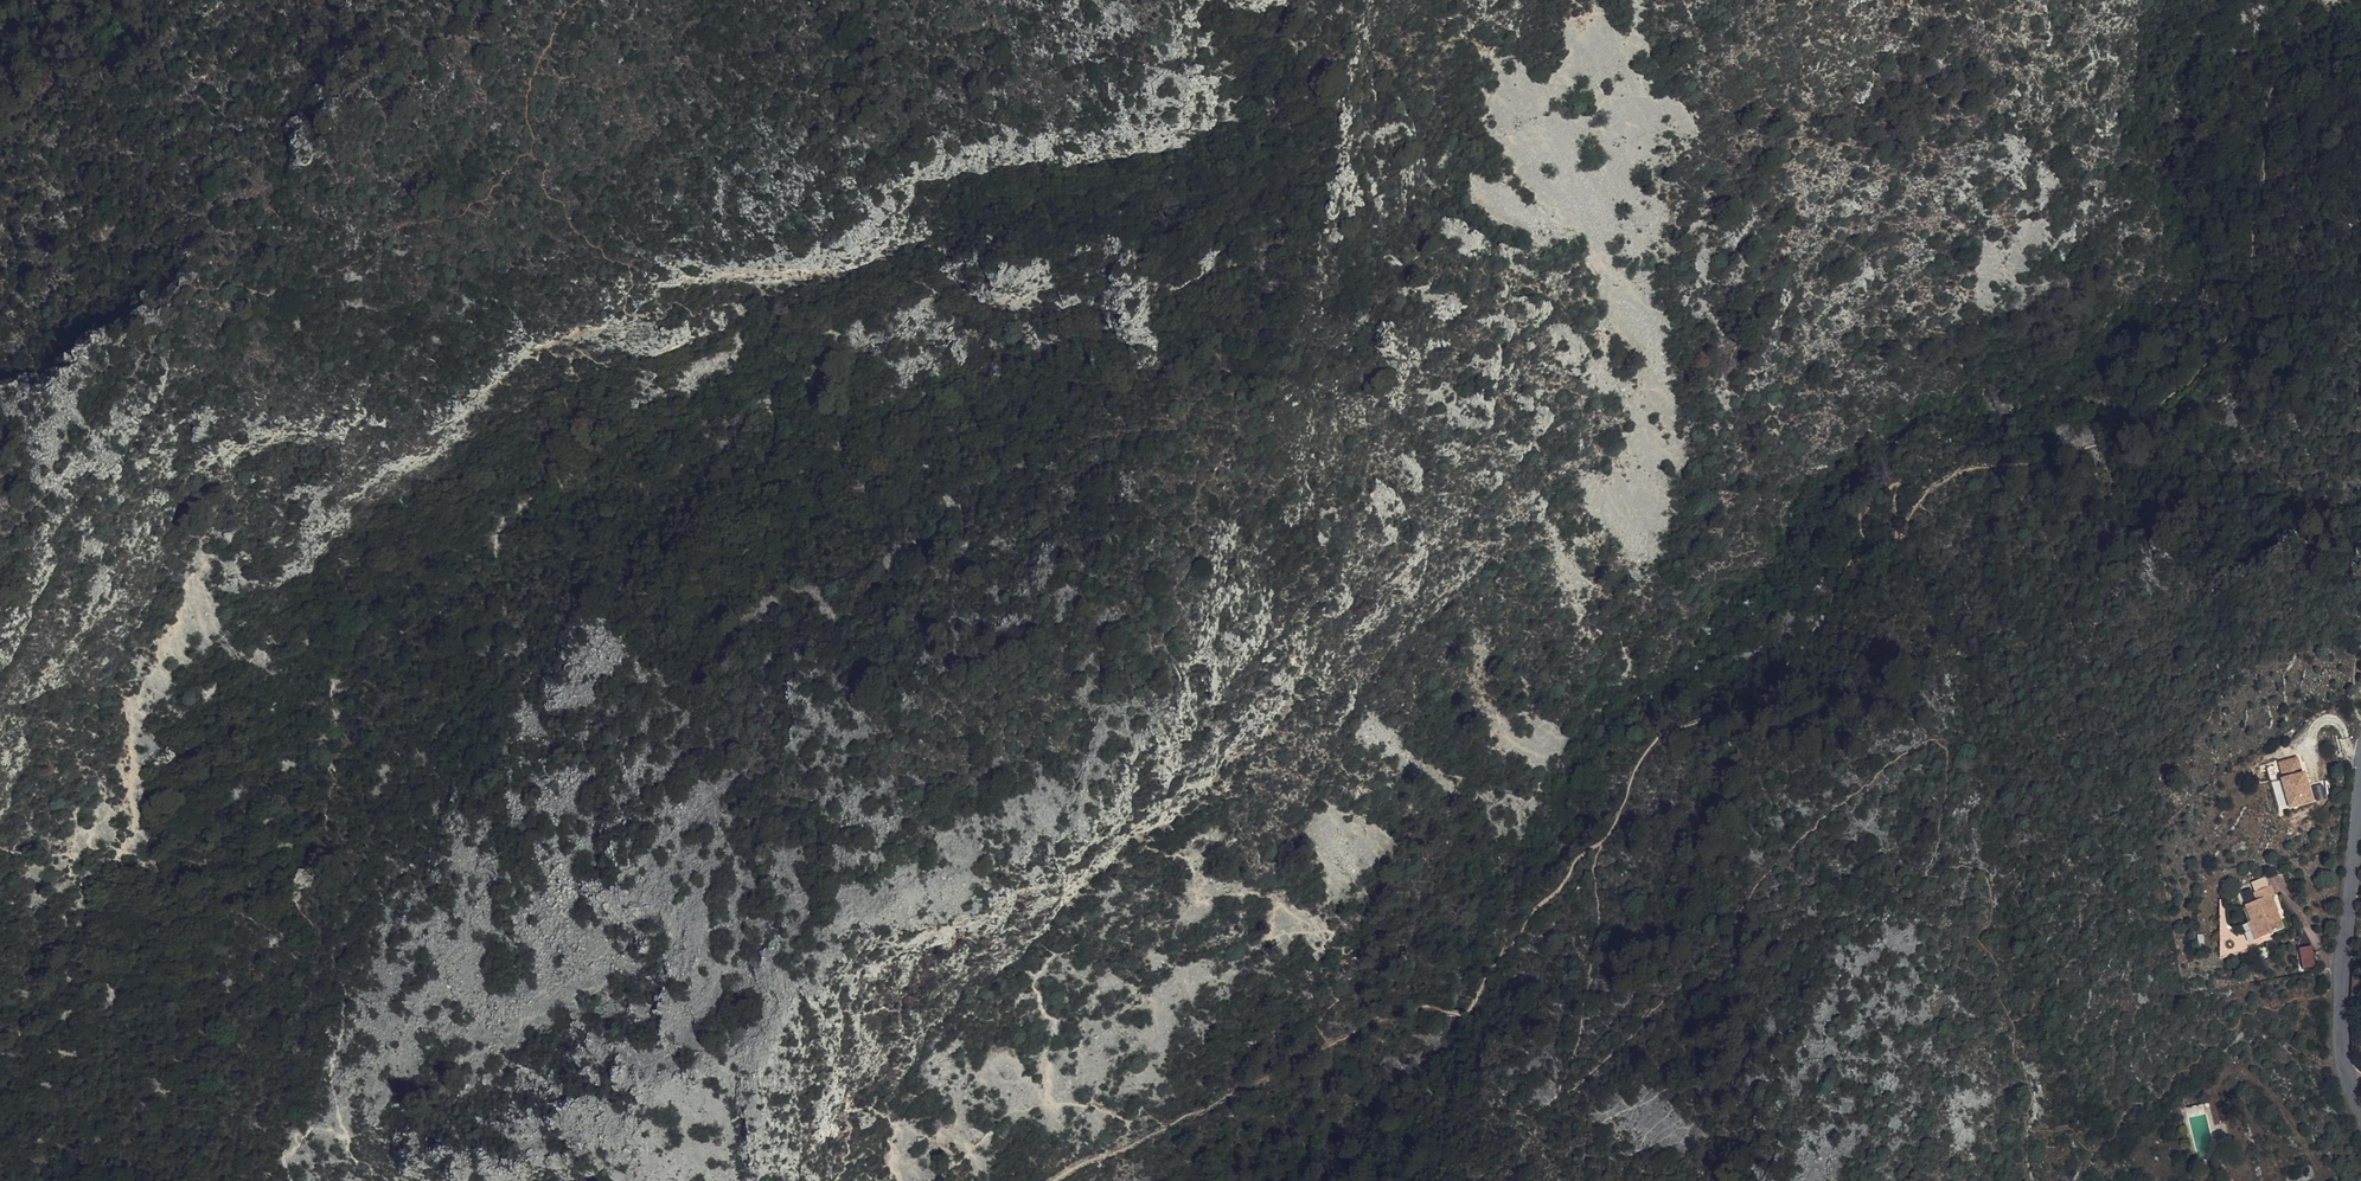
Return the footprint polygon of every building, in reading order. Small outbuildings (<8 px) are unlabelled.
[(2301,774),(2298,775),(2294,759),(2275,765),(2280,781),(2279,782),(2287,810),(2310,803),(2301,774)] [(2271,898),(2268,890),(2252,897),(2255,904),(2244,908),(2251,923),(2258,941),(2282,930),(2269,899),(2271,898)] [(2258,941),(2251,923),(2245,925),(2254,943),(2258,941)] [(2312,944),(2299,946),(2303,968),(2316,966),(2312,944)] [(2197,1111),(2215,1108),(2212,1094),(2193,1098),(2197,1111)]
